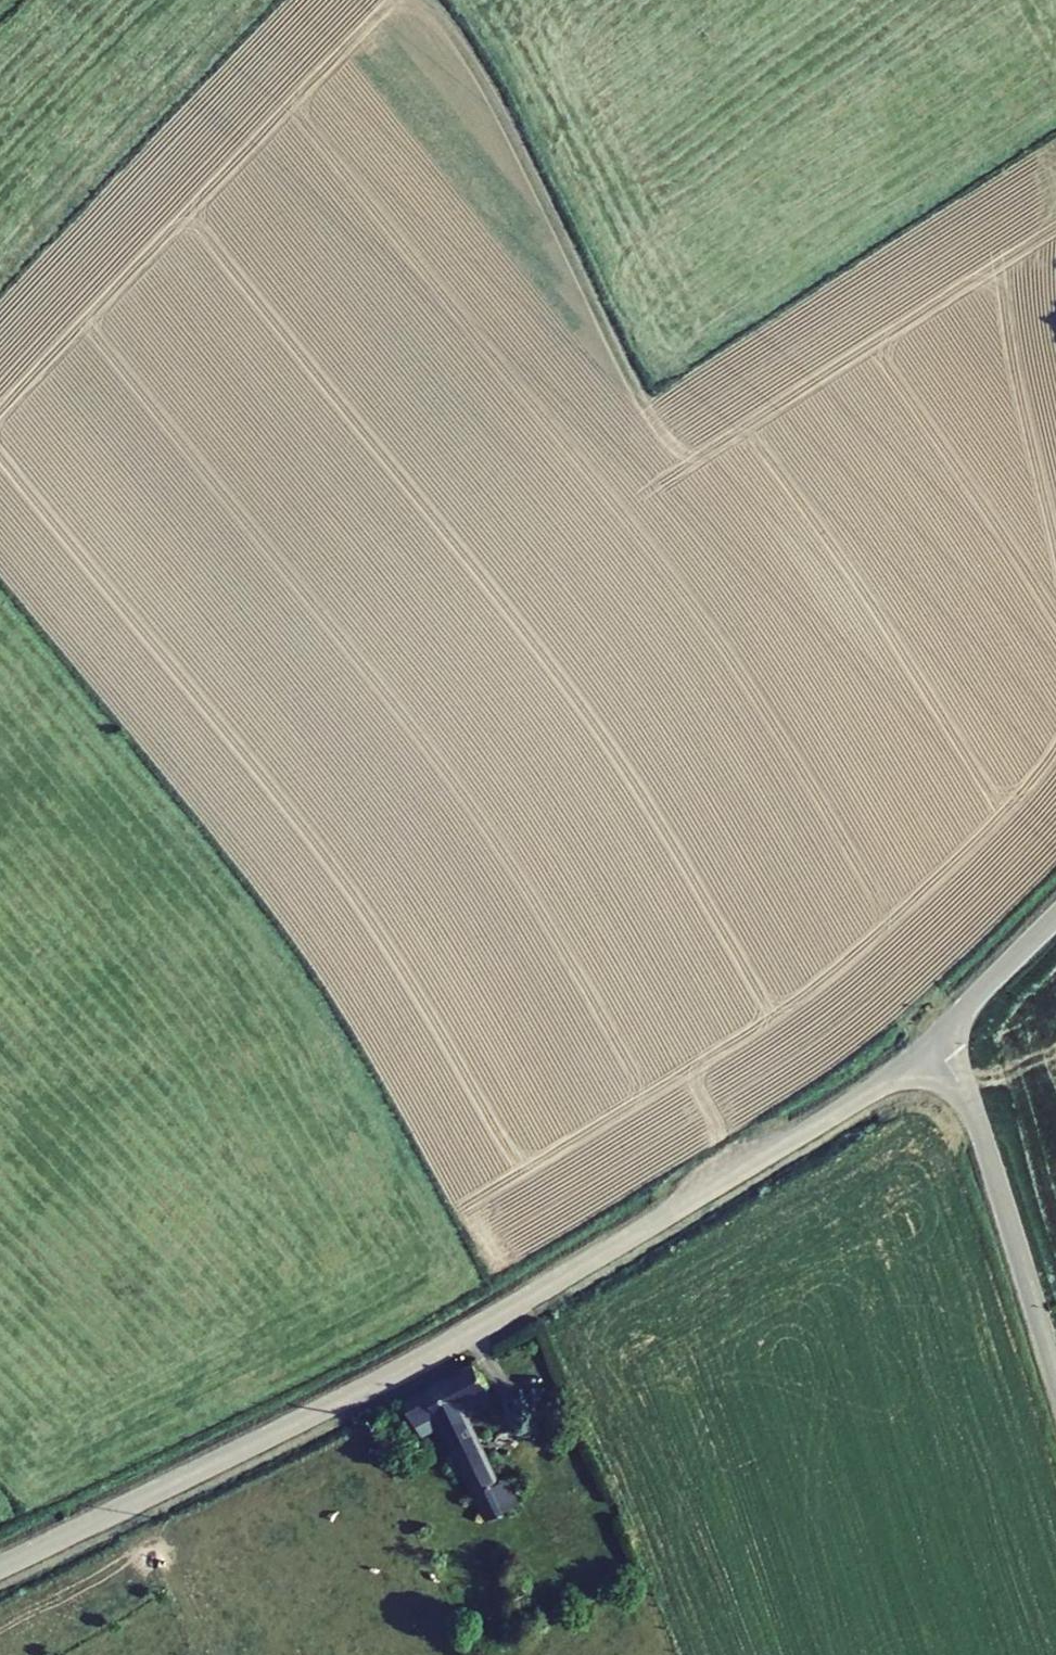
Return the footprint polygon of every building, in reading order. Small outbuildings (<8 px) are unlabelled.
[(472,1371),(420,1399),(460,1488),(484,1480),(459,1415),(465,1411),(469,1417),(489,1408),(472,1371)] [(492,1500),(484,1480),(460,1488),(478,1530),(507,1514),(501,1496),(492,1500)]
